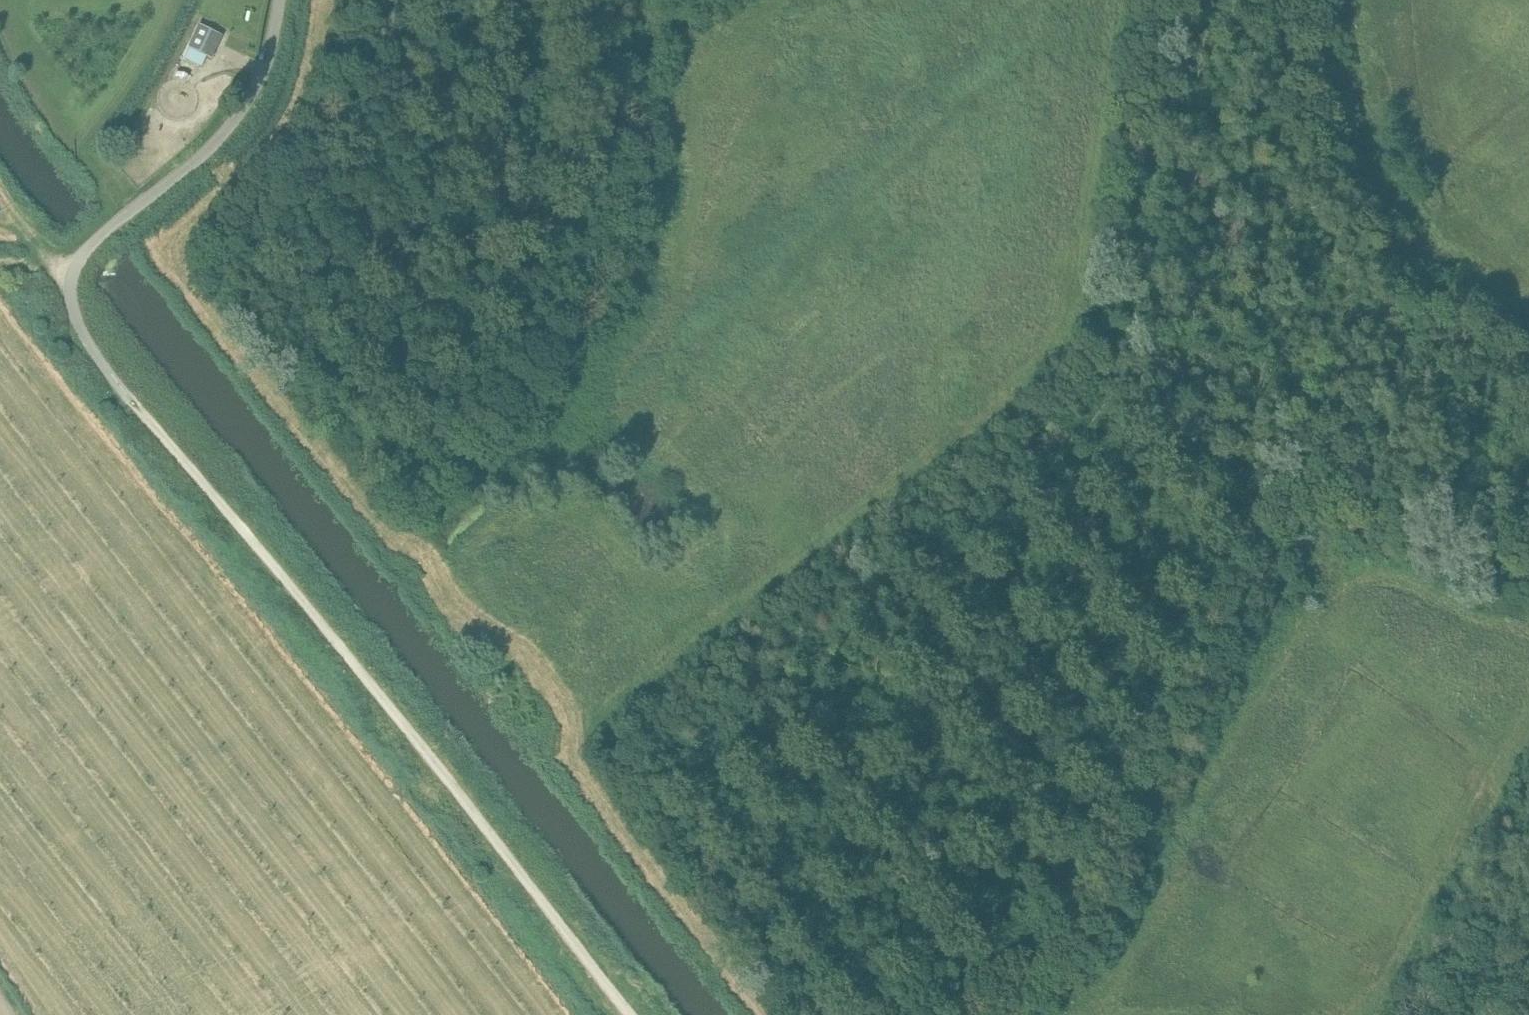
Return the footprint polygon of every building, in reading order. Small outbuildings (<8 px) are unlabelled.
[(208,56),(219,33),(199,24),(188,47),(208,56)]
